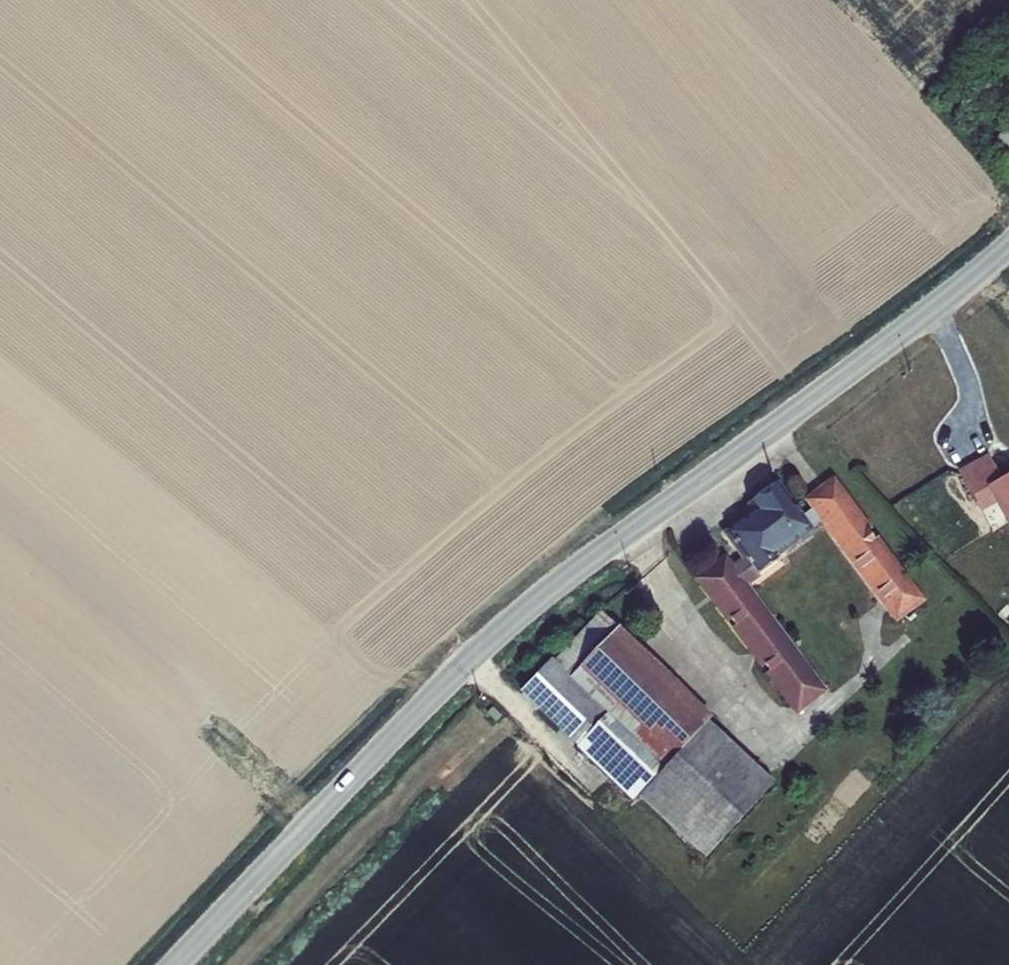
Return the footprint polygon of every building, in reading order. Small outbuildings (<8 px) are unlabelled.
[(974,503),(992,494),(997,504),(1007,522),(1008,521),(1008,476),(1000,480),(989,458),(959,474),(974,503)] [(764,506),(755,513),(725,536),(742,559),(727,570),(721,563),(698,580),(795,708),(817,691),(739,587),(774,561),(770,556),(822,518),(894,616),(915,600),(831,485),(810,501),(813,507),(798,518),(775,488),(759,500),(764,506)] [(992,494),(974,503),(980,513),(997,504),(992,494)] [(750,507),(755,513),(764,506),(759,500),(750,507)] [(630,803),(636,796),(705,723),(709,718),(598,615),(553,663),(549,660),(520,691),(576,745),(573,748),(630,803)] [(705,723),(636,796),(703,859),(772,786),(705,723)]
